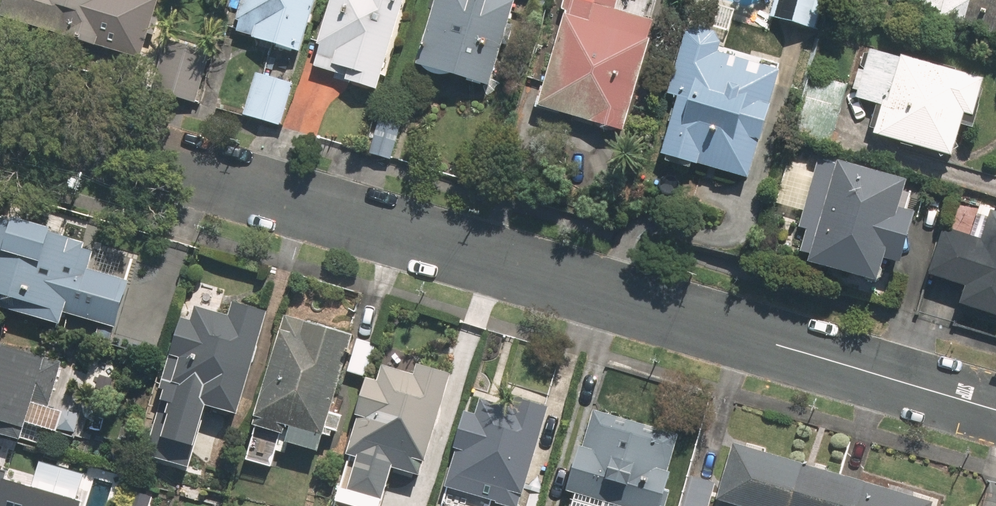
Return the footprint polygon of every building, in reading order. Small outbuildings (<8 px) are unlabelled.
[(0,12),(0,18),(124,53),(134,19),(152,24),(159,0),(3,0),(0,12)] [(235,33),(302,52),(317,0),(244,0),(235,33)] [(313,67),(331,72),(330,78),(378,91),(404,0),(332,0),(313,67)] [(422,47),(425,48),(419,67),(489,87),(514,0),(435,0),(422,47)] [(537,106),(623,131),(656,20),(615,7),(617,0),(569,0),(537,106)] [(769,16),(811,28),(819,0),(774,0),(769,16)] [(940,19),(995,35),(995,0),(945,0),(940,19)] [(721,42),(685,32),(667,94),(678,97),(662,154),(746,178),(778,69),(718,52),(721,42)] [(210,51),(167,39),(153,90),(196,102),(210,51)] [(901,58),(869,49),(856,98),(881,104),(873,134),(953,156),(964,114),(974,117),(985,77),(902,54),(901,58)] [(292,83),(255,72),(243,114),(280,125),(292,83)] [(847,83),(811,73),(792,137),(828,148),(847,83)] [(401,121),(380,115),(369,155),(390,161),(401,121)] [(836,163),(817,158),(797,227),(806,230),(800,252),(809,255),(807,263),(878,283),(885,260),(900,265),(916,212),(900,207),(907,180),(837,160),(836,163)] [(982,207),(980,213),(954,204),(929,275),(964,288),(959,302),(995,315),(995,212),(982,207)] [(0,217),(0,305),(60,323),(63,311),(116,326),(129,281),(88,269),(95,245),(0,217)] [(190,317),(180,314),(160,383),(170,386),(169,391),(238,411),(268,308),(233,298),(229,315),(193,304),(190,317)] [(352,332),(285,314),(244,457),(270,464),(277,438),(319,450),(352,332)] [(375,342),(357,337),(347,368),(366,373),(375,342)] [(0,341),(0,432),(21,437),(31,399),(49,404),(62,358),(0,341)] [(369,376),(346,452),(351,454),(336,505),(378,505),(389,467),(420,476),(452,370),(419,360),(416,373),(382,363),(377,378),(369,376)] [(509,404),(470,393),(447,468),(458,471),(453,487),(518,505),(548,403),(513,393),(509,404)] [(198,410),(163,399),(149,443),(184,454),(198,410)] [(592,408),(582,443),(578,441),(564,489),(589,496),(587,505),(658,505),(679,433),(592,408)] [(733,443),(716,498),(742,505),(932,505),(932,504),(733,443)] [(8,459),(0,457),(0,487),(8,459)] [(697,476),(688,505),(708,505),(715,482),(697,476)] [(131,487),(125,505),(152,505),(156,495),(131,487)]
